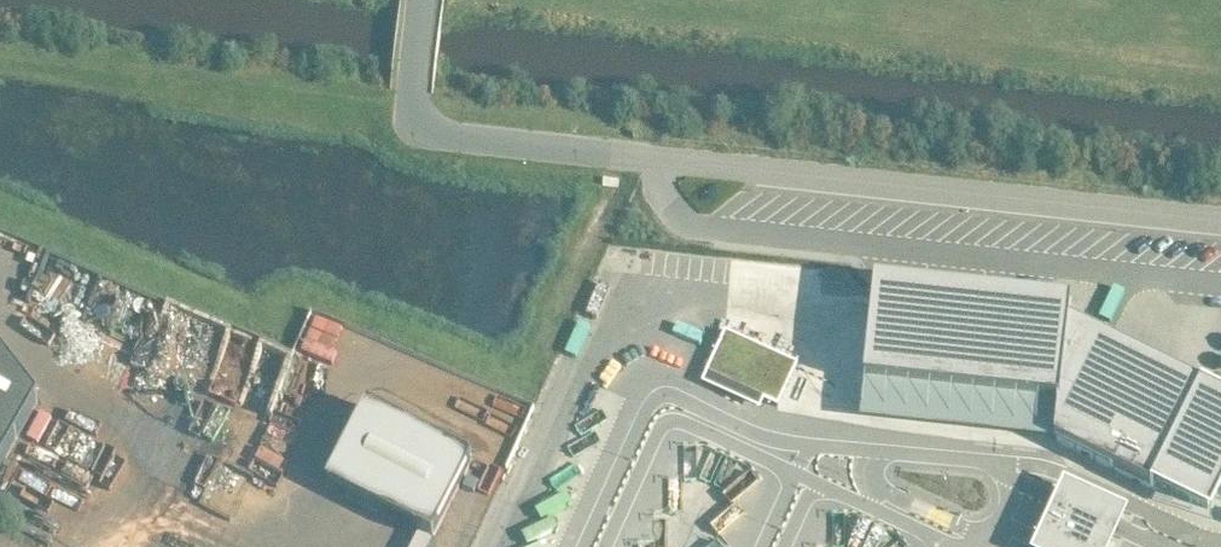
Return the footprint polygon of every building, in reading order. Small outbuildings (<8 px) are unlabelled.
[(1070,321),(1071,307),(876,287),(871,335),(866,383),(1061,403),(1057,439),(1163,494),(1166,486),(1211,507),(1220,486),(1220,408),(1198,397),(1202,390),(1107,342),(1086,330),(1070,321)] [(39,404),(39,403),(0,352),(0,472),(39,404)] [(366,404),(325,484),(418,532),(411,546),(432,546),(436,541),(431,539),(472,458),(366,404)] [(1105,532),(1070,516),(1060,537),(1081,546),(1099,546),(1105,532)]
